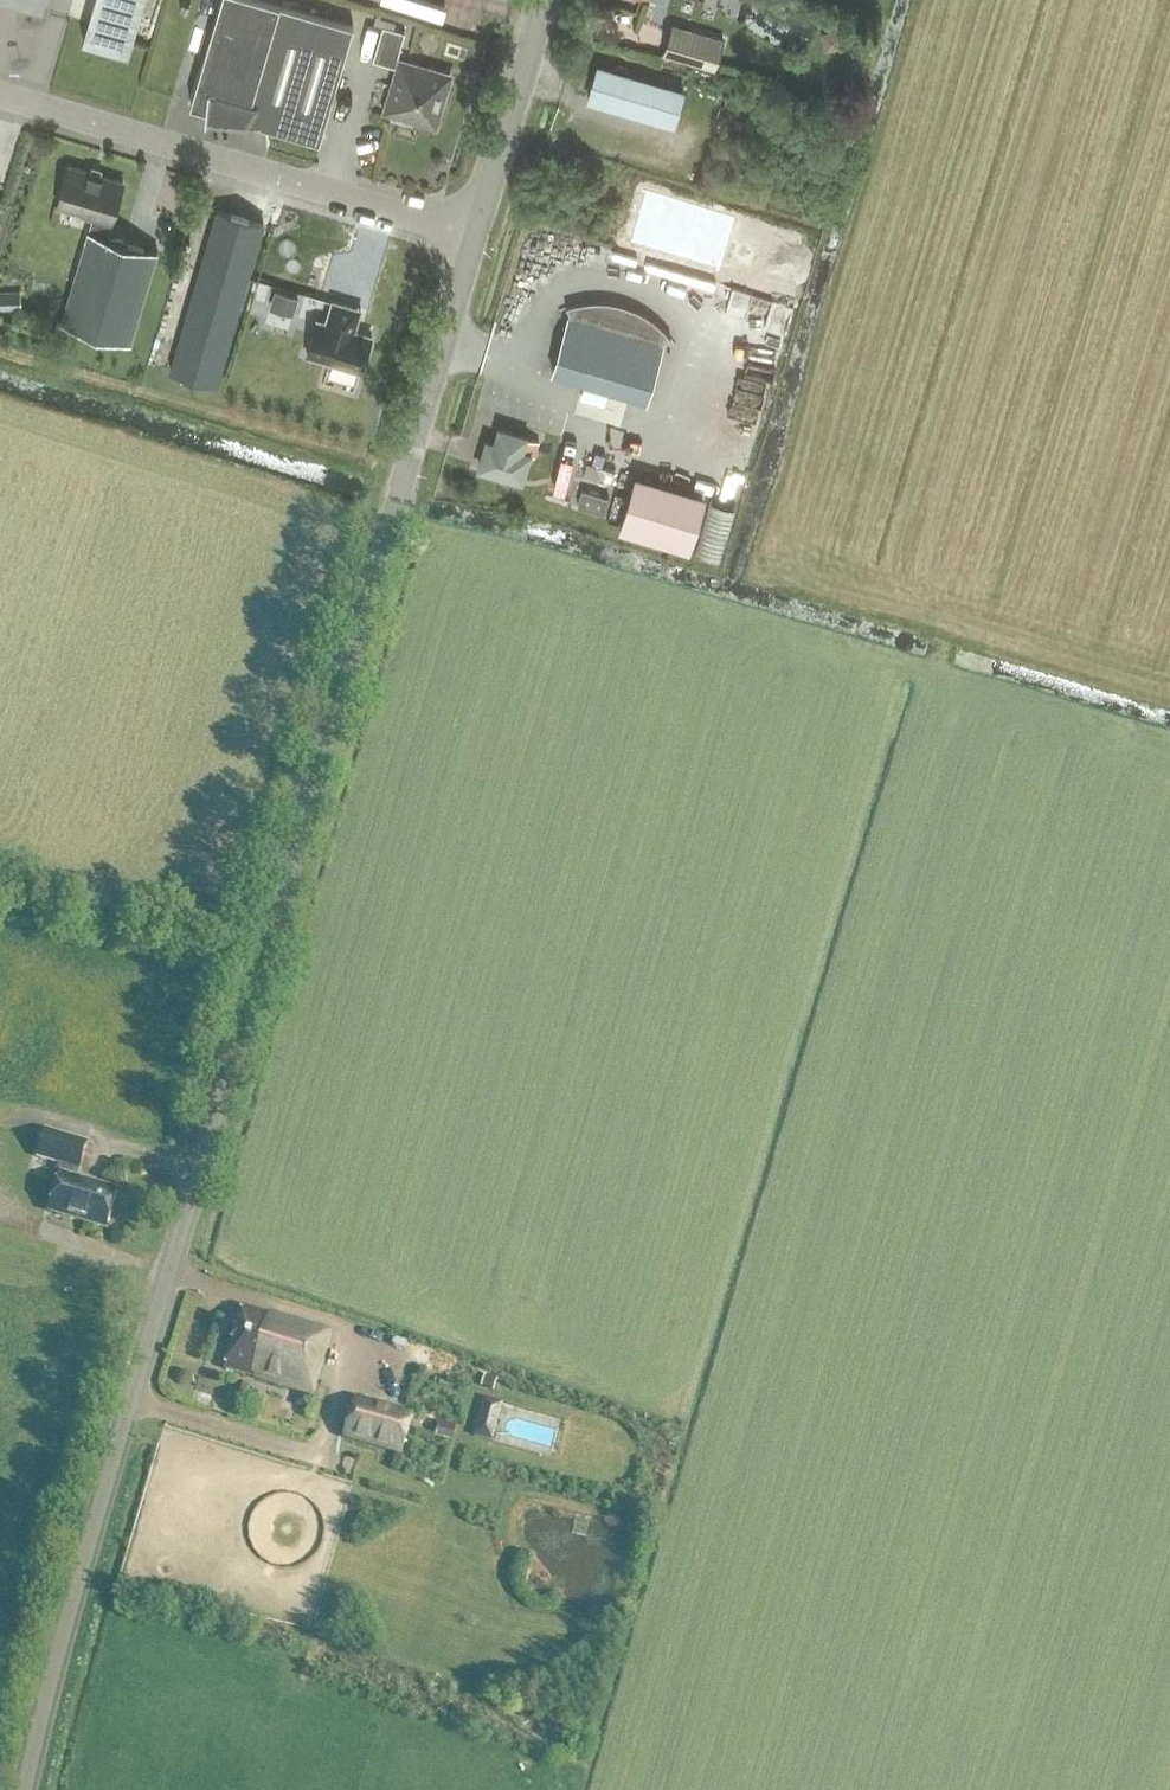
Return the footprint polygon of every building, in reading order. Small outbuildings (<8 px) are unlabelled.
[(48,12),(51,0),(8,0),(48,12)] [(144,0),(94,0),(83,39),(128,53),(144,0)] [(289,7),(266,0),(221,0),(191,103),(255,122),(289,7)] [(289,7),(255,122),(320,141),(354,26),(289,7)] [(644,24),(643,41),(663,41),(663,24),(644,24)] [(395,67),(405,32),(383,26),(374,60),(395,67)] [(724,40),(690,30),(689,36),(671,31),(664,54),(715,69),(724,40)] [(434,123),(448,77),(402,64),(389,109),(394,111),(392,118),(405,122),(407,114),(434,123)] [(674,125),(684,92),(598,67),(588,99),(674,125)] [(111,223),(124,182),(69,166),(57,205),(82,212),(81,214),(94,218),(90,232),(88,231),(61,322),(130,342),(158,252),(106,236),(110,223),(111,223)] [(739,216),(651,190),(635,241),(724,267),(739,216)] [(217,383),(264,224),(218,210),(170,370),(217,383)] [(282,289),(278,305),(300,311),(305,295),(282,289)] [(0,291),(0,309),(22,309),(22,291),(0,291)] [(355,331),(361,310),(333,301),(326,323),(318,320),(307,356),(361,372),(371,336),(355,331)] [(573,304),(567,306),(570,316),(566,330),(565,330),(553,373),(647,401),(659,358),(663,344),(671,337),(667,332),(663,328),(656,321),(651,318),(643,312),(637,310),(631,307),(622,304),(616,303),(607,301),(601,301),(595,301),(588,301),(582,302),(573,304)] [(539,442),(529,439),(530,435),(498,425),(494,440),(485,438),(476,469),(524,484),(532,456),(535,457),(539,442)] [(635,532),(732,555),(746,498),(649,474),(635,532)] [(605,514),(610,499),(582,491),(578,506),(605,514)] [(78,1174),(87,1147),(45,1134),(37,1160),(60,1167),(57,1177),(61,1179),(50,1214),(81,1224),(83,1219),(108,1227),(117,1195),(75,1183),(77,1174),(78,1174)] [(313,1399),(331,1337),(243,1310),(225,1373),(313,1399)] [(487,1376),(482,1388),(496,1394),(501,1382),(487,1376)] [(250,1387),(238,1383),(233,1403),(244,1406),(250,1387)] [(491,1398),(480,1436),(500,1442),(511,1404),(491,1398)] [(402,1458),(413,1419),(356,1402),(345,1441),(402,1458)] [(458,1430),(439,1426),(435,1441),(454,1446),(458,1430)]
